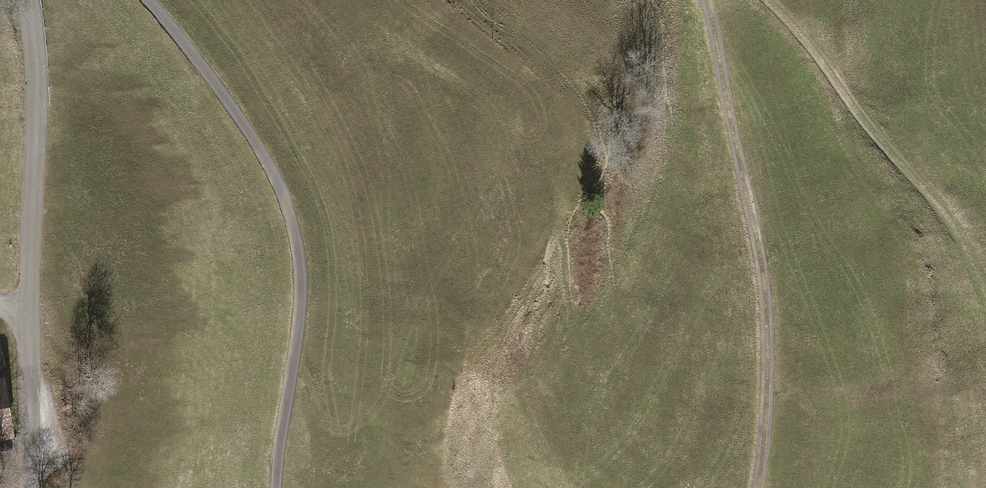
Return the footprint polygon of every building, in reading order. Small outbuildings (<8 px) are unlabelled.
[(9,440),(1,379),(0,380),(0,442),(9,440)]
